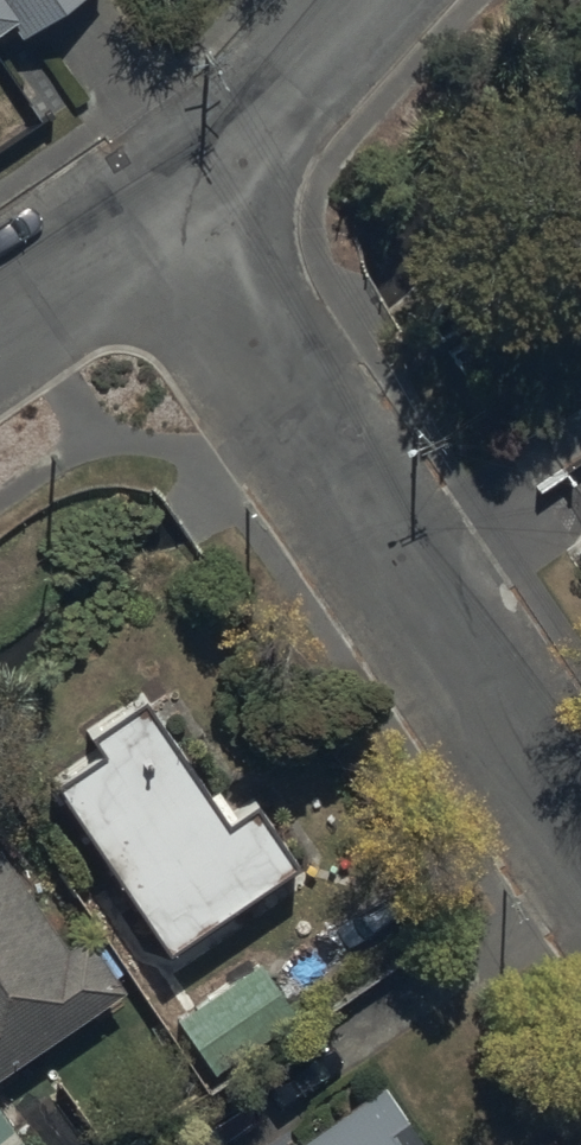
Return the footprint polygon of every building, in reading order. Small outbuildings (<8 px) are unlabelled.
[(12,20),(21,34),(69,0),(0,0),(0,29),(12,20)] [(166,940),(293,856),(251,794),(221,815),(137,689),(88,722),(101,742),(55,773),(166,940)] [(127,986),(89,929),(73,940),(0,831),(0,1071),(127,986)] [(295,1011),(256,957),(172,1018),(212,1071),(295,1011)] [(379,1079),(283,1144),(425,1144),(379,1079)] [(0,1093),(0,1144),(34,1144),(0,1093)]
